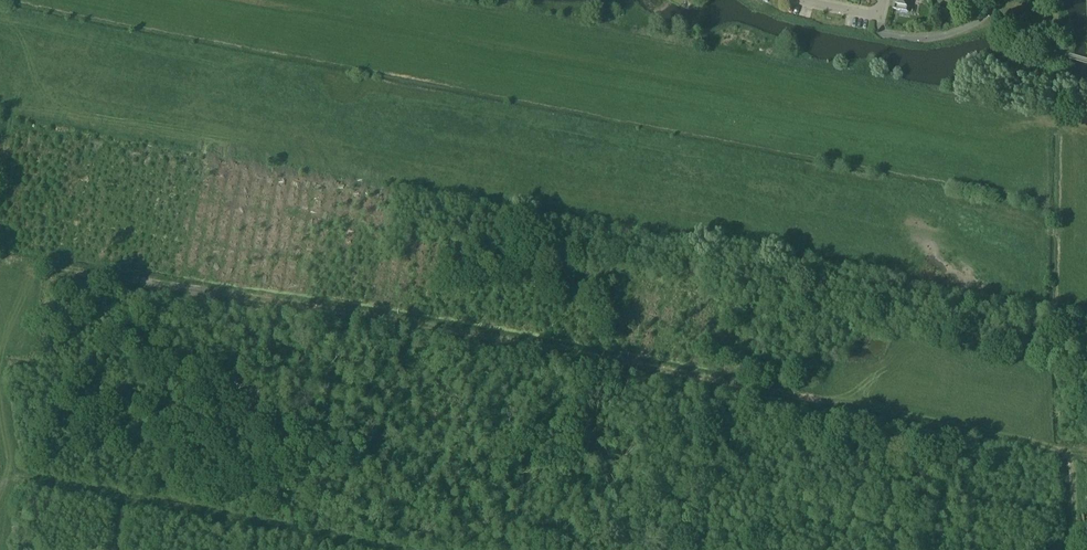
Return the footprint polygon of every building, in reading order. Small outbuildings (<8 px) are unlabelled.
[(894,5),(893,10),(909,13),(910,8),(911,0),(895,0),(894,5)]
